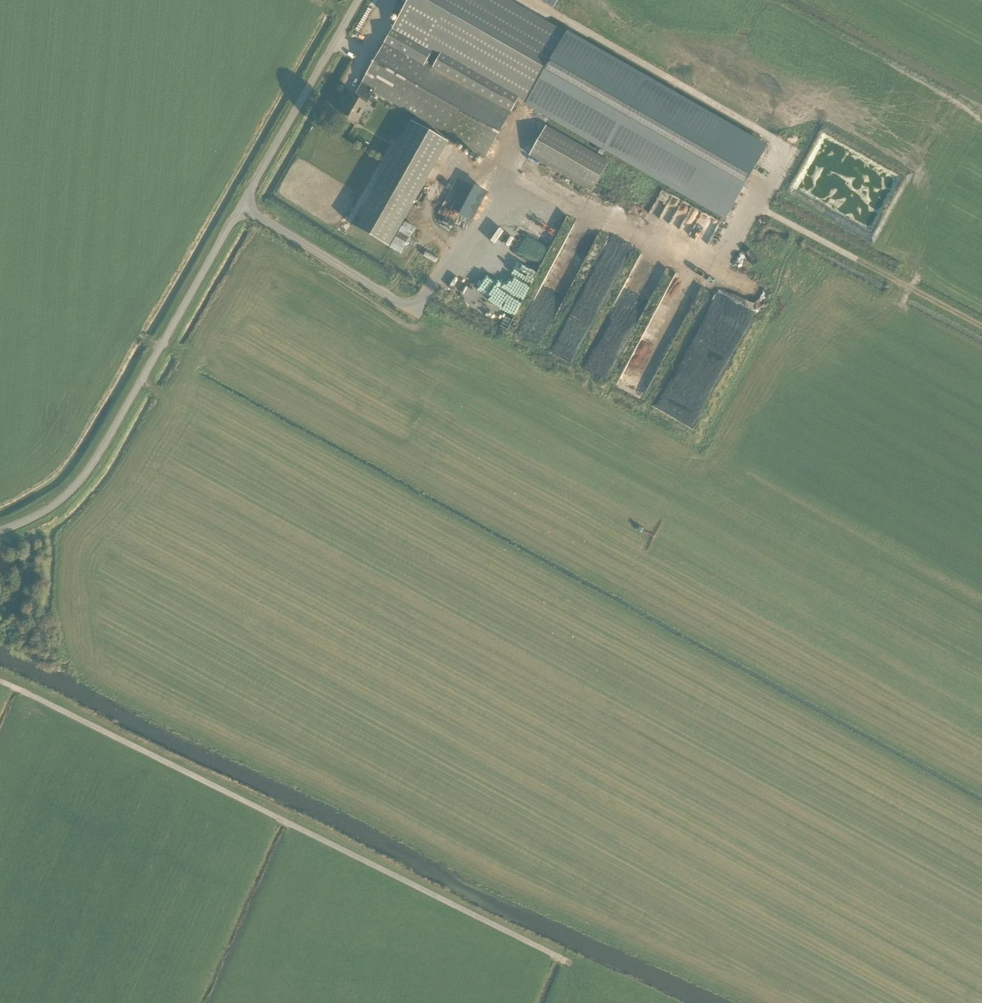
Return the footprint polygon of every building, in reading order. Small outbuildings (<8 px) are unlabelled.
[(433,68),(440,55),(526,104),(567,34),(508,0),(409,0),(386,41),(361,85),(354,97),(351,96),(341,114),(356,123),(367,105),(366,104),(373,92),(485,156),(511,113),(433,68)] [(526,104),(726,218),(766,148),(567,34),(526,104)] [(433,68),(511,113),(518,100),(440,55),(433,68)] [(389,247),(449,142),(411,121),(351,226),(389,247)] [(591,192),(609,162),(546,126),(529,156),(591,192)] [(841,188),(843,207),(858,205),(857,192),(864,192),(863,186),(841,188)] [(685,320),(701,288),(676,276),(669,290),(685,298),(681,305),(684,306),(678,317),(685,320)]
